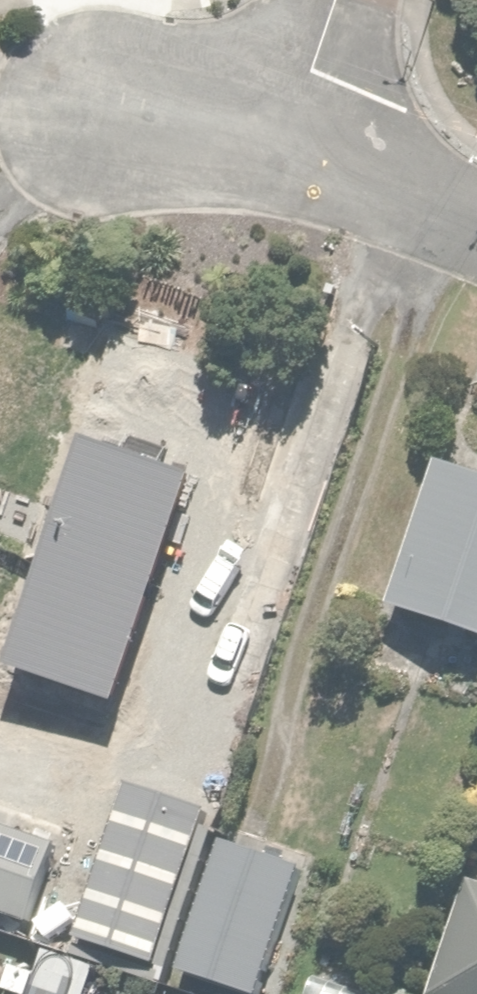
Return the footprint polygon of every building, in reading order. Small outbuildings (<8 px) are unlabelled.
[(377,593),(476,629),(476,470),(427,452),(377,593)] [(121,590),(158,602),(149,632),(183,643),(193,611),(218,619),(258,493),(158,461),(139,518),(76,498),(60,547),(30,537),(0,630),(0,645),(95,675),(121,590)] [(21,920),(45,843),(0,829),(0,913),(21,920)] [(189,974),(254,993),(266,993),(303,873),(227,850),(189,974)] [(417,992),(421,993),(476,993),(476,873),(461,867),(417,992)] [(14,993),(80,993),(90,956),(32,941),(25,964),(0,958),(0,990),(14,993)]
